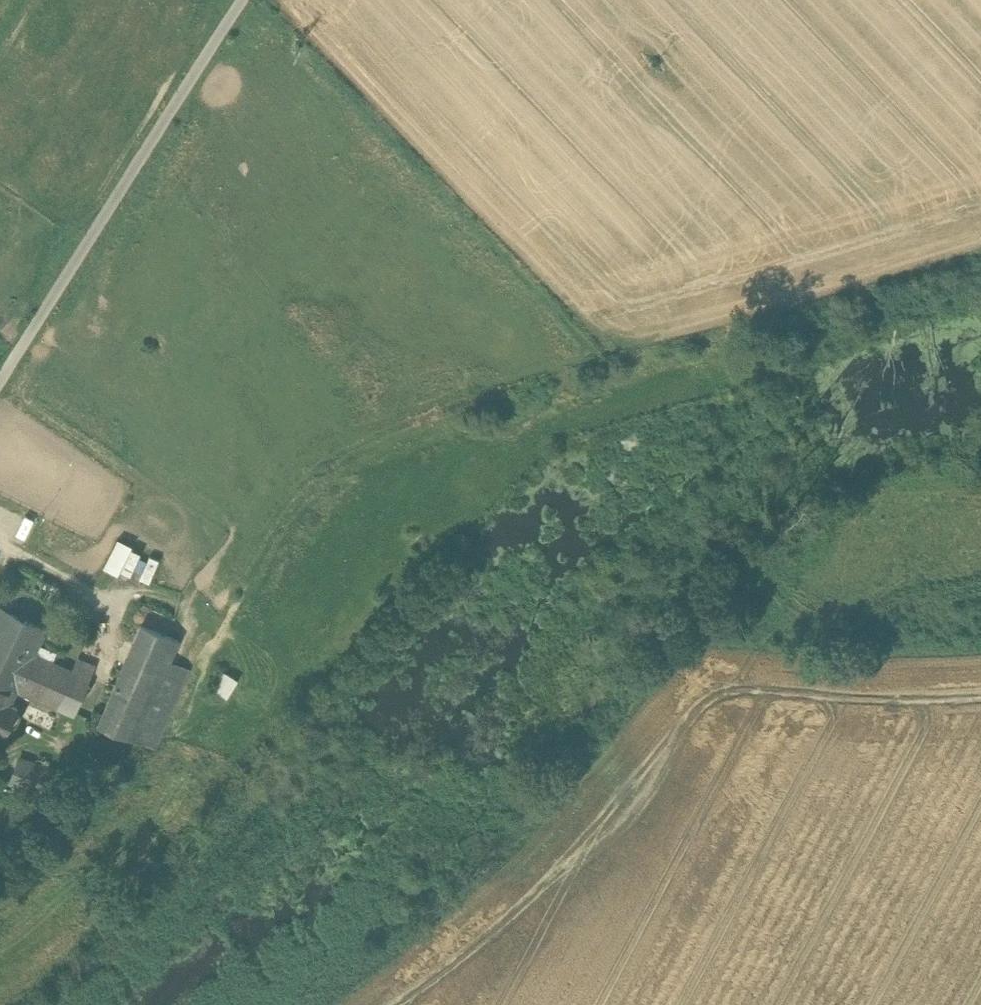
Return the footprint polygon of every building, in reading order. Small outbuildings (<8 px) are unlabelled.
[(121,534),(109,560),(152,580),(164,554),(121,534)] [(0,604),(0,637),(33,651),(45,625),(0,604)] [(141,621),(99,720),(136,736),(170,656),(178,636),(141,621)] [(0,637),(0,674),(18,681),(33,651),(0,637)] [(90,675),(33,651),(18,681),(19,682),(17,685),(17,686),(75,710),(90,675)] [(170,656),(136,736),(153,743),(187,663),(170,656)] [(214,686),(231,693),(239,674),(223,667),(214,686)] [(0,674),(0,733),(3,734),(17,703),(10,701),(17,686),(17,685),(19,682),(18,681),(0,674)] [(60,769),(19,754),(11,779),(52,793),(60,769)]
